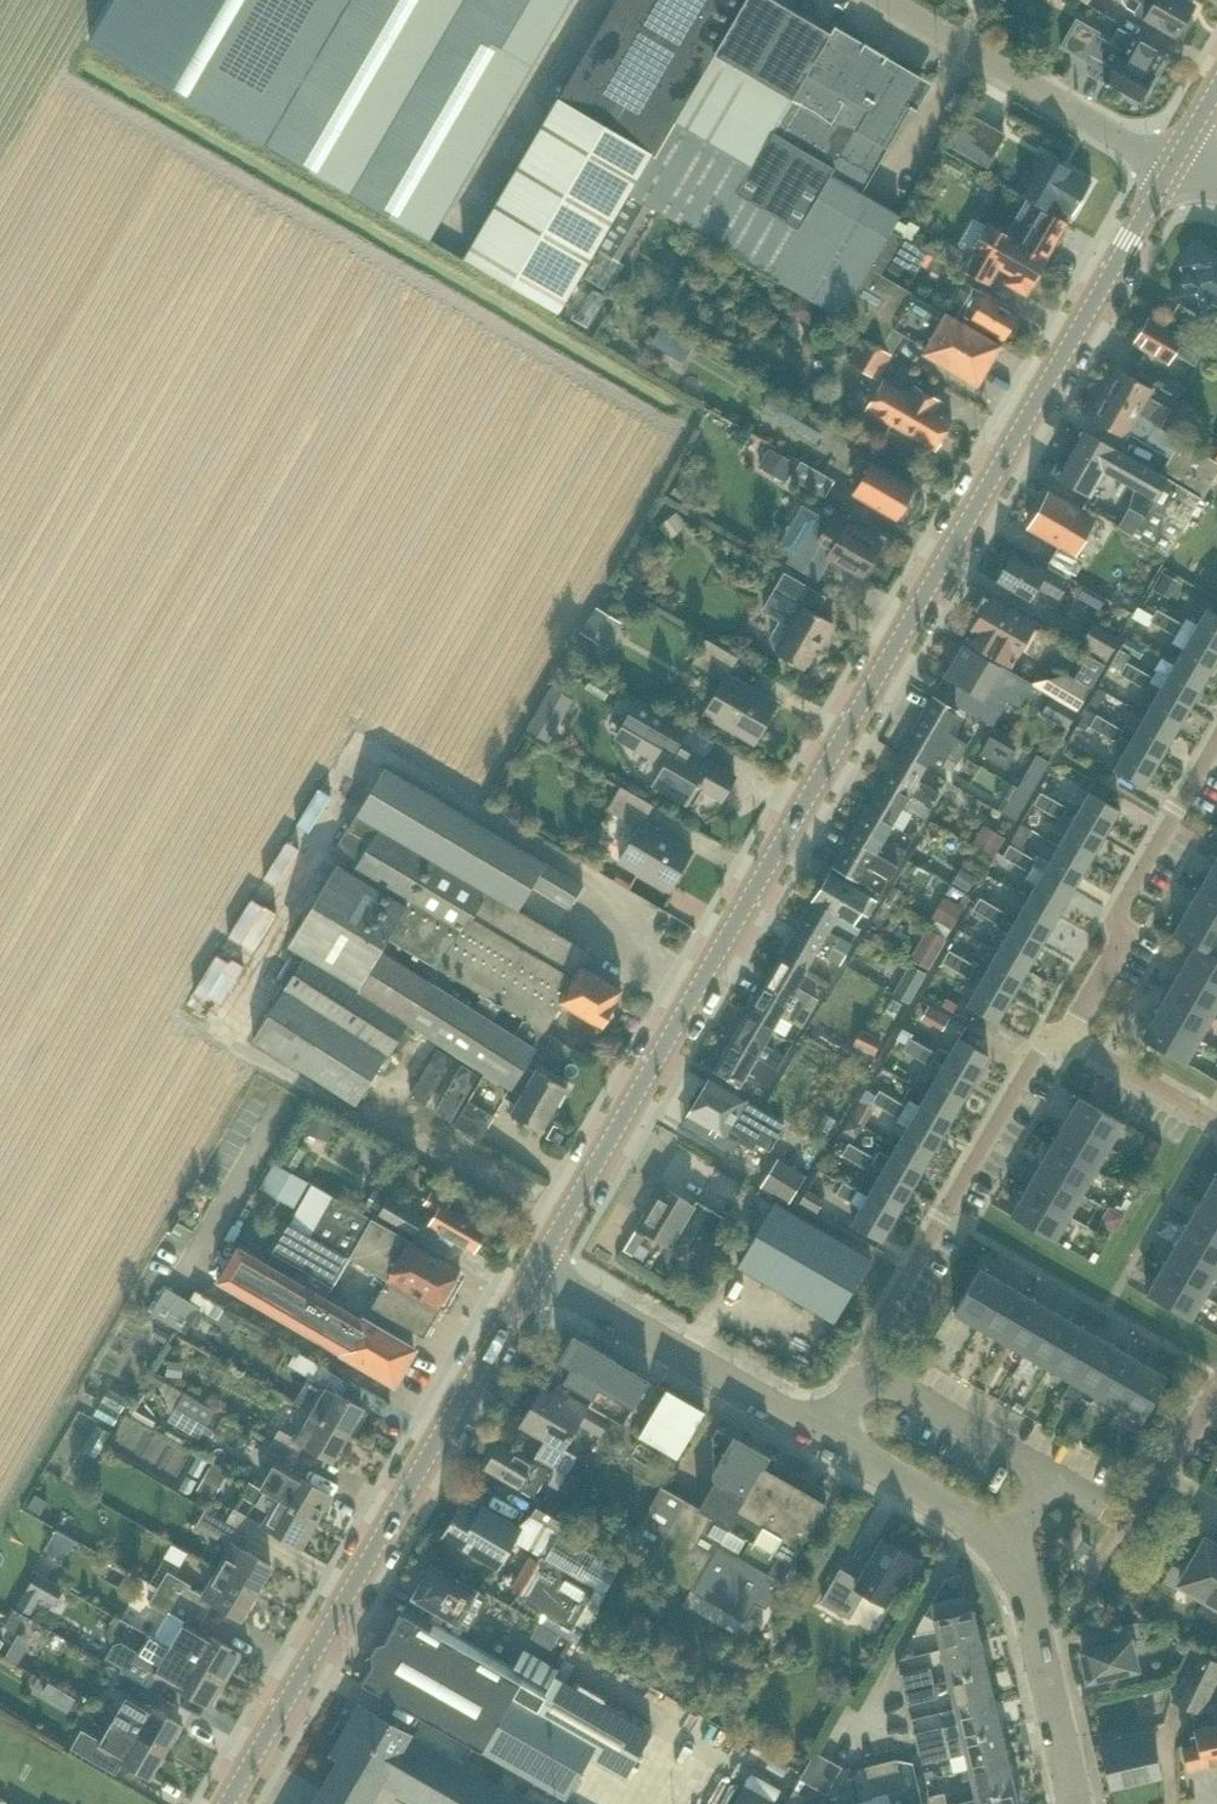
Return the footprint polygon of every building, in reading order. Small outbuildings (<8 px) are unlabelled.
[(89,41),(262,143),(344,0),(113,0),(89,41)] [(262,143),(428,241),(531,64),(530,64),(567,0),(344,0),(262,143)] [(890,229),(896,219),(859,196),(922,87),(776,0),(617,0),(559,99),(466,254),(475,261),(559,310),(631,190),(633,192),(653,203),(655,200),(842,311),(890,229)] [(1135,11),(1177,35),(1195,5),(1185,0),(1138,0),(1141,1),(1135,11)] [(1167,54),(1119,27),(1111,41),(1100,34),(1101,31),(1078,17),(1062,46),(1094,64),(1089,73),(1105,82),(1106,81),(1140,99),(1154,75),(1155,76),(1167,54)] [(988,143),(978,160),(988,166),(1006,136),(996,130),(988,143)] [(1041,152),(1018,192),(1028,199),(1034,202),(1068,223),(1093,182),(1041,152)] [(620,260),(653,203),(633,192),(585,277),(610,291),(626,264),(620,260)] [(1011,228),(1009,233),(1015,236),(1020,239),(1050,256),(1068,223),(1034,202),(1028,199),(1020,213),(1011,228)] [(975,217),(960,243),(972,251),(963,267),(971,272),(971,273),(990,284),(999,268),(1011,275),(1006,282),(1027,294),(1035,281),(1037,282),(1043,271),(1041,270),(1048,258),(1050,256),(1020,239),(1015,236),(1009,233),(990,222),(988,225),(975,217)] [(900,220),(894,230),(911,240),(920,225),(910,219),(907,224),(900,220)] [(956,318),(946,313),(882,273),(904,237),(890,229),(842,311),(839,316),(883,342),(881,346),(892,353),(904,333),(925,346),(922,352),(978,384),(1001,344),(968,325),(969,325),(956,317),(956,318)] [(906,238),(894,259),(917,273),(929,252),(906,238)] [(948,242),(941,253),(957,264),(964,252),(948,242)] [(1216,310),(1216,257),(1215,256),(1215,252),(1199,244),(1191,246),(1183,261),(1184,269),(1188,271),(1173,296),(1203,314),(1209,306),(1216,310)] [(893,261),(885,273),(896,280),(904,267),(893,261)] [(1018,315),(1003,306),(1005,301),(988,291),(986,293),(974,287),(956,317),(969,325),(971,321),(1004,339),(1018,315)] [(589,328),(607,295),(593,288),(576,320),(589,328)] [(1148,318),(1135,341),(1168,361),(1173,352),(1195,364),(1205,346),(1184,334),(1182,338),(1148,318)] [(661,325),(653,340),(688,360),(696,345),(661,325)] [(892,353),(881,346),(881,347),(864,337),(849,362),(878,379),(893,354),(892,353)] [(1152,423),(1158,427),(1169,409),(1147,396),(1151,389),(1118,369),(1104,393),(1153,421),(1152,423)] [(1171,378),(1165,388),(1180,397),(1186,387),(1171,378)] [(947,437),(945,433),(953,419),(883,379),(867,408),(936,449),(938,447),(942,447),(947,437)] [(1158,427),(1152,423),(1153,421),(1104,393),(1091,417),(1124,436),(1131,423),(1174,448),(1160,471),(1159,473),(1201,498),(1216,471),(1216,461),(1158,427)] [(772,394),(764,408),(817,440),(826,425),(772,394)] [(1159,473),(1160,471),(1085,430),(1058,476),(1090,495),(1108,465),(1135,481),(1130,499),(1149,510),(1134,535),(1168,555),(1201,498),(1159,473)] [(797,462),(770,446),(759,465),(785,482),(797,462)] [(915,486),(872,461),(871,462),(859,455),(851,469),(862,477),(853,492),(896,518),(898,515),(903,514),(907,506),(906,501),(915,486)] [(826,495),(836,478),(803,458),(793,476),(826,495)] [(1037,510),(1027,528),(1058,546),(1048,563),(1069,576),(1080,556),(1076,554),(1077,551),(1085,556),(1104,523),(1100,521),(1048,491),(1047,492),(1044,490),(1034,508),(1037,510)] [(845,526),(842,532),(826,523),(825,526),(820,523),(819,517),(801,507),(776,549),(790,556),(786,562),(822,582),(835,560),(865,578),(882,548),(845,526)] [(659,524),(668,536),(687,521),(678,509),(659,524)] [(1057,597),(1067,580),(1036,562),(1033,567),(1012,555),(997,580),(1029,599),(1037,585),(1057,597)] [(835,624),(815,613),(825,596),(785,574),(764,610),(782,620),(772,637),(774,646),(778,648),(776,651),(804,667),(806,664),(809,665),(816,652),(814,651),(817,645),(821,647),(835,624)] [(1011,665),(1034,626),(1033,626),(1035,622),(1012,608),(1009,612),(988,600),(971,629),(972,629),(966,639),(1011,665)] [(1148,625),(1150,620),(1154,615),(1138,606),(1132,616),(1148,625)] [(1150,620),(1163,628),(1170,615),(1158,607),(1154,615),(1150,620)] [(607,648),(621,622),(597,608),(582,634),(607,648)] [(1179,628),(1191,635),(1216,650),(1216,615),(1206,609),(1198,622),(1187,616),(1182,623),(1179,628)] [(1163,628),(1176,635),(1179,628),(1182,623),(1170,615),(1163,628)] [(1082,642),(1109,657),(1120,637),(1094,622),(1082,642)] [(1173,641),(1184,648),(1175,662),(1205,679),(1216,657),(1216,650),(1191,635),(1179,628),(1176,635),(1173,641)] [(722,679),(704,712),(755,742),(777,702),(728,674),(739,657),(706,638),(692,661),(722,679)] [(1130,638),(1124,649),(1132,654),(1140,658),(1146,648),(1130,638)] [(1000,666),(973,650),(962,644),(944,675),(964,686),(954,703),(994,726),(1008,701),(1020,707),(1033,685),(1032,684),(1033,682),(1002,664),(1000,666)] [(1141,669),(1128,662),(1124,667),(1121,673),(1133,681),(1141,669)] [(1175,662),(1167,676),(1157,670),(1153,676),(1150,682),(1190,705),(1205,679),(1175,662)] [(1150,682),(1153,676),(1141,669),(1133,681),(1147,689),(1150,682)] [(1052,697),(1077,712),(1092,687),(1065,671),(1034,681),(1033,682),(1032,684),(1033,685),(1053,696),(1052,697)] [(1174,732),(1190,705),(1150,682),(1147,689),(1144,693),(1153,700),(1145,715),(1174,732)] [(573,694),(554,683),(546,696),(528,728),(547,739),(566,707),(573,694)] [(969,744),(946,730),(958,711),(932,696),(916,724),(963,753),(969,744)] [(736,776),(669,737),(678,719),(638,697),(615,737),(662,765),(653,781),(690,803),(690,802),(694,805),(704,788),(723,799),(736,776)] [(1068,728),(1077,712),(1052,697),(1043,713),(1068,728)] [(1094,719),(1090,725),(1103,733),(1109,721),(1097,713),(1094,719)] [(1083,714),(1077,725),(1087,731),(1090,725),(1094,719),(1083,714)] [(1145,715),(1137,729),(1128,722),(1124,729),(1120,736),(1159,758),(1174,732),(1145,715)] [(1109,721),(1103,733),(1116,741),(1120,736),(1124,729),(1109,721)] [(957,763),(963,753),(916,724),(899,753),(924,768),(930,757),(941,763),(946,755),(957,763)] [(1005,766),(1014,751),(990,736),(981,751),(1005,766)] [(1144,785),(1159,758),(1120,736),(1116,741),(1115,743),(1125,750),(1115,768),(1144,785)] [(918,779),(924,768),(899,753),(883,781),(931,810),(941,792),(918,779)] [(1037,753),(1021,780),(1034,788),(1036,789),(1052,761),(1037,753)] [(571,906),(585,884),(386,766),(332,855),(340,859),(338,862),(333,871),(397,908),(379,939),(387,943),(390,938),(483,995),(475,1007),(495,1019),(504,1005),(526,1018),(544,1029),(560,1001),(601,1025),(614,1005),(613,1004),(622,989),(582,966),(590,953),(518,911),(534,883),(571,906)] [(1086,774),(1080,786),(1091,792),(1098,780),(1086,774)] [(1014,783),(1007,795),(1024,805),(1034,788),(1021,780),(1018,786),(1014,783)] [(925,819),(931,810),(883,781),(866,809),(891,824),(901,808),(911,813),(912,811),(925,819)] [(638,827),(619,860),(670,889),(693,850),(644,821),(654,804),(621,785),(608,809),(638,827)] [(1041,791),(1035,803),(1048,811),(1055,799),(1041,791)] [(1074,819),(1103,836),(1119,809),(1089,792),(1074,819)] [(1055,799),(1048,811),(1061,819),(1068,806),(1055,799)] [(884,836),(891,824),(866,809),(849,837),(874,852),(897,866),(907,850),(884,836)] [(1088,862),(1103,836),(1074,819),(1059,845),(1088,862)] [(1022,822),(1010,843),(1020,849),(1032,829),(1022,822)] [(971,845),(992,857),(1004,836),(983,824),(971,845)] [(890,878),(897,866),(874,852),(849,837),(833,865),(858,880),(867,864),(890,878)] [(1010,843),(1003,855),(1014,861),(1020,849),(1010,843)] [(1050,860),(1049,860),(1039,854),(1036,859),(1032,865),(1073,889),(1088,862),(1059,845),(1050,860)] [(1020,849),(1014,861),(1029,870),(1032,865),(1036,859),(1020,849)] [(1216,861),(1202,885),(1216,893),(1216,862),(1216,861)] [(1057,915),(1073,889),(1032,865),(1029,870),(1026,877),(1036,884),(1028,898),(1057,915)] [(977,878),(962,869),(954,883),(969,892),(977,878)] [(383,950),(387,943),(379,939),(397,908),(333,871),(289,946),(305,955),(284,987),(286,989),(253,1038),(357,1104),(409,1023),(508,1086),(502,1095),(515,1102),(509,1113),(541,1131),(567,1085),(536,1066),(534,1069),(524,1063),(544,1029),(526,1018),(516,1033),(494,1020),(495,1019),(475,1007),(383,950)] [(869,894),(869,895),(829,872),(813,900),(837,914),(834,920),(856,933),(860,927),(853,923),(860,910),(869,916),(879,900),(869,894)] [(897,900),(903,890),(896,885),(889,896),(897,900)] [(1202,885),(1188,908),(1216,925),(1216,893),(1202,885)] [(952,930),(965,907),(945,896),(932,919),(952,930)] [(980,896),(974,908),(987,916),(994,904),(980,896)] [(1042,941),(1057,915),(1028,898),(1013,924),(1042,941)] [(813,900),(796,928),(821,943),(822,940),(845,953),(851,943),(828,929),(834,920),(837,914),(813,900)] [(994,904),(987,916),(1000,924),(1007,912),(994,904)] [(1188,908),(1175,932),(1196,944),(1216,955),(1216,925),(1188,908)] [(1027,968),(1042,941),(1013,924),(997,951),(1027,968)] [(839,964),(845,953),(822,940),(821,943),(796,928),(780,957),(804,971),(816,951),(839,964)] [(930,968),(947,939),(929,928),(911,957),(930,968)] [(1196,944),(1183,967),(1216,987),(1216,955),(1196,944)] [(950,949),(943,961),(956,969),(963,957),(950,949)] [(1027,968),(997,951),(983,976),(982,977),(1011,994),(1027,968)] [(796,986),(804,971),(780,957),(763,985),(809,1011),(816,998),(796,986)] [(963,957),(956,969),(969,976),(976,964),(963,957)] [(911,963),(894,993),(910,1003),(927,972),(911,963)] [(1216,1011),(1216,987),(1183,967),(1169,991),(1214,1017),(1216,1011)] [(996,1021),(1011,994),(982,977),(967,1004),(996,1021)] [(801,1024),(809,1011),(763,985),(747,1013),(771,1028),(780,1012),(801,1024)] [(847,987),(826,1020),(842,1029),(862,996),(847,987)] [(1200,1040),(1214,1017),(1169,991),(1155,1014),(1200,1040)] [(947,997),(943,1004),(955,1011),(959,1004),(947,997)] [(763,1041),(771,1028),(747,1013),(730,1042),(776,1068),(784,1053),(763,1041)] [(1186,1063),(1200,1040),(1155,1014),(1142,1038),(1186,1063)] [(897,1038),(906,1044),(911,1037),(913,1033),(903,1027),(897,1038)] [(861,1028),(854,1043),(875,1053),(883,1039),(861,1028)] [(568,1042),(576,1047),(581,1038),(573,1034),(568,1042)] [(904,1048),(917,1056),(924,1044),(911,1037),(906,1044),(904,1048)] [(937,1052),(934,1058),(944,1064),(974,1081),(989,1054),(959,1037),(951,1052),(940,1047),(937,1052)] [(766,1084),(776,1068),(730,1042),(714,1070),(738,1084),(747,1070),(755,1074),(753,1077),(766,1084)] [(924,1044),(917,1056),(930,1064),(934,1058),(937,1052),(924,1044)] [(958,1107),(974,1081),(944,1064),(929,1090),(958,1107)] [(786,1123),(757,1107),(706,1077),(685,1114),(686,1115),(681,1124),(730,1153),(738,1140),(753,1149),(757,1142),(770,1150),(786,1123)] [(880,1089),(872,1101),(886,1108),(893,1096),(880,1089)] [(929,1090),(920,1104),(909,1098),(906,1105),(902,1111),(943,1134),(958,1107),(929,1090)] [(893,1096),(886,1108),(899,1116),(902,1111),(906,1105),(899,1100),(893,1096)] [(1066,1120),(1111,1146),(1124,1123),(1080,1097),(1066,1120)] [(469,1100),(454,1125),(480,1140),(495,1115),(469,1100)] [(943,1134),(902,1111),(899,1116),(897,1120),(908,1126),(898,1143),(928,1161),(943,1134)] [(311,1113),(306,1128),(328,1136),(334,1122),(311,1113)] [(1097,1170),(1111,1146),(1066,1120),(1052,1144),(1083,1162),(1097,1170)] [(555,1124),(547,1137),(552,1140),(559,1126),(555,1124)] [(1162,1145),(1152,1139),(1145,1151),(1155,1157),(1162,1145)] [(849,1142),(842,1153),(855,1161),(862,1149),(849,1142)] [(898,1143),(891,1156),(880,1149),(876,1157),(872,1164),(912,1187),(928,1161),(898,1143)] [(1097,1170),(1083,1162),(1052,1144),(1039,1168),(1084,1193),(1097,1170)] [(855,1160),(855,1161),(869,1169),(872,1164),(876,1157),(862,1149),(855,1160)] [(807,1174),(786,1162),(778,1157),(761,1187),(789,1204),(807,1174)] [(274,1158),(260,1183),(294,1202),(308,1177),(274,1158)] [(897,1214),(912,1187),(872,1164),(869,1169),(865,1174),(876,1182),(868,1195),(867,1197),(897,1214)] [(1070,1217),(1084,1193),(1039,1168),(1025,1191),(1070,1217)] [(1216,1208),(1216,1177),(1215,1175),(1201,1199),(1216,1208)] [(867,1197),(868,1195),(844,1181),(837,1193),(861,1207),(852,1223),(882,1240),(897,1214),(867,1197)] [(312,1185),(273,1254),(332,1287),(350,1257),(388,1278),(372,1306),(420,1334),(437,1303),(440,1305),(460,1269),(439,1257),(438,1259),(410,1243),(411,1241),(312,1185)] [(661,1185),(636,1226),(670,1246),(671,1244),(684,1252),(710,1208),(696,1199),(693,1204),(661,1185)] [(449,1206),(449,1205),(453,1200),(433,1189),(425,1203),(436,1210),(428,1224),(442,1233),(440,1237),(453,1244),(456,1239),(475,1250),(487,1229),(449,1206)] [(806,1190),(797,1205),(818,1218),(827,1203),(806,1190)] [(1057,1241),(1070,1217),(1025,1191),(1012,1215),(1057,1241)] [(390,1195),(379,1213),(415,1234),(426,1216),(390,1195)] [(1201,1199),(1188,1223),(1216,1239),(1216,1208),(1201,1199)] [(834,1322),(872,1259),(776,1201),(774,1203),(755,1239),(739,1265),(834,1322)] [(1101,1221),(1117,1230),(1124,1217),(1109,1208),(1101,1221)] [(722,1216),(703,1247),(714,1254),(733,1222),(722,1216)] [(1188,1223),(1175,1246),(1216,1271),(1216,1239),(1188,1223)] [(636,1230),(624,1249),(633,1255),(645,1236),(636,1230)] [(327,1296),(268,1262),(237,1245),(217,1279),(394,1383),(415,1348),(325,1299),(327,1296)] [(1216,1276),(1216,1271),(1175,1246),(1161,1270),(1206,1296),(1216,1276)] [(979,1327),(1005,1282),(981,1269),(956,1313),(979,1327)] [(1192,1319),(1206,1296),(1161,1270),(1147,1294),(1192,1319)] [(1003,1340),(1028,1296),(1005,1282),(979,1327),(1003,1340)] [(170,1323),(185,1297),(167,1286),(152,1313),(170,1323)] [(1026,1354),(1052,1309),(1028,1296),(1003,1340),(1026,1354)] [(185,1297),(170,1323),(186,1333),(201,1307),(185,1297)] [(1050,1367),(1076,1323),(1052,1309),(1026,1354),(1050,1367)] [(1074,1381),(1099,1336),(1076,1323),(1050,1367),(1074,1381)] [(159,1326),(154,1336),(165,1342),(170,1333),(166,1331),(159,1326)] [(649,1380),(614,1360),(615,1358),(573,1334),(550,1373),(593,1398),(589,1404),(623,1424),(649,1380)] [(1097,1394),(1123,1350),(1099,1336),(1074,1381),(1097,1394)] [(1121,1408),(1146,1364),(1123,1350),(1097,1394),(1121,1408)] [(335,1391),(343,1376),(297,1351),(289,1364),(309,1375),(294,1402),(307,1410),(347,1433),(362,1406),(335,1391)] [(169,1359),(167,1374),(181,1376),(183,1361),(169,1359)] [(1146,1364),(1121,1408),(1144,1421),(1170,1377),(1146,1364)] [(112,1409),(131,1421),(146,1397),(127,1385),(112,1409)] [(567,1472),(568,1470),(577,1455),(564,1448),(579,1422),(601,1434),(609,1419),(569,1396),(567,1399),(543,1386),(521,1424),(545,1438),(535,1454),(567,1472)] [(678,1458),(705,1410),(667,1387),(640,1436),(678,1458)] [(169,1420),(199,1438),(217,1410),(186,1391),(169,1420)] [(332,1459),(347,1433),(307,1410),(293,1435),(280,1428),(272,1442),(297,1457),(305,1443),(332,1459)] [(112,1418),(99,1445),(115,1453),(129,1426),(112,1418)] [(735,1586),(796,1483),(777,1471),(781,1463),(719,1427),(720,1426),(719,1425),(713,1436),(714,1478),(717,1479),(700,1508),(661,1486),(624,1551),(722,1608),(735,1586)] [(548,1482),(554,1472),(500,1441),(484,1468),(534,1496),(544,1479),(548,1482)] [(290,1470),(297,1457),(272,1442),(264,1455),(277,1462),(290,1470)] [(277,1462),(261,1489),(264,1490),(316,1520),(331,1494),(290,1470),(277,1462)] [(571,1471),(588,1482),(590,1483),(597,1472),(587,1466),(585,1468),(576,1463),(571,1471)] [(211,1466),(198,1489),(214,1498),(227,1475),(211,1466)] [(264,1490),(261,1489),(250,1482),(242,1496),(256,1504),(268,1511),(261,1523),(301,1546),(316,1520),(264,1490)] [(733,1612),(745,1618),(756,1599),(766,1605),(831,1492),(830,1491),(824,1502),(820,1499),(821,1497),(796,1483),(735,1586),(745,1591),(733,1612)] [(35,1493),(28,1506),(40,1513),(48,1500),(35,1493)] [(561,1532),(572,1513),(543,1496),(532,1515),(561,1532)] [(526,1515),(518,1527),(482,1507),(478,1515),(461,1505),(454,1517),(453,1517),(451,1521),(452,1521),(445,1533),(497,1564),(512,1538),(533,1550),(546,1527),(526,1515)] [(226,1521),(252,1536),(260,1522),(234,1507),(226,1520),(226,1521)] [(226,1521),(226,1520),(206,1508),(196,1525),(219,1538),(220,1535),(231,1542),(216,1568),(256,1591),(271,1565),(244,1549),(252,1536),(226,1521)] [(68,1537),(87,1547),(94,1534),(75,1524),(68,1537)] [(1103,1557),(1108,1538),(1094,1534),(1089,1553),(1103,1557)] [(200,1561),(207,1546),(190,1538),(183,1553),(200,1561)] [(907,1587),(922,1561),(884,1539),(860,1581),(841,1570),(823,1603),(850,1618),(865,1593),(888,1606),(901,1583),(907,1587)] [(1216,1545),(1206,1539),(1190,1566),(1176,1558),(1161,1583),(1176,1592),(1181,1583),(1206,1598),(1216,1580),(1216,1544),(1216,1545)] [(805,1552),(798,1567),(811,1574),(818,1558),(805,1552)] [(572,1629),(597,1587),(542,1555),(518,1597),(572,1629)] [(429,1563),(414,1588),(436,1601),(427,1617),(464,1638),(487,1597),(458,1580),(429,1563)] [(241,1617),(256,1591),(216,1568),(201,1593),(190,1587),(192,1584),(168,1570),(158,1587),(206,1615),(214,1601),(241,1617)] [(37,1571),(17,1605),(30,1613),(40,1596),(53,1603),(63,1586),(37,1571)] [(935,1619),(942,1648),(981,1639),(974,1609),(970,1610),(961,1573),(946,1577),(925,1613),(935,1619)] [(1206,1598),(1216,1605),(1216,1580),(1206,1598)] [(199,1628),(206,1615),(158,1587),(149,1603),(173,1617),(174,1614),(186,1621),(171,1646),(225,1679),(241,1652),(200,1629),(199,1628)] [(373,1661),(361,1682),(482,1751),(483,1750),(567,1798),(590,1757),(598,1743),(537,1708),(549,1687),(515,1667),(464,1638),(427,1617),(405,1604),(384,1641),(377,1643),(370,1654),(373,1661)] [(1114,1643),(1084,1650),(1086,1661),(1085,1662),(1089,1681),(1112,1675),(1112,1674),(1138,1668),(1131,1641),(1143,1638),(1139,1621),(1111,1628),(1114,1643)] [(780,1623),(766,1631),(774,1648),(789,1639),(780,1623)] [(949,1678),(988,1669),(981,1639),(942,1648),(949,1678)] [(161,1693),(168,1681),(169,1679),(157,1672),(160,1665),(139,1653),(138,1649),(124,1641),(117,1643),(109,1657),(128,1668),(126,1672),(161,1693)] [(909,1644),(901,1658),(916,1654),(914,1648),(909,1644)] [(169,1679),(168,1681),(210,1705),(225,1679),(171,1646),(160,1665),(157,1672),(169,1679)] [(525,1649),(515,1667),(549,1687),(556,1676),(560,1669),(525,1649)] [(1216,1683),(1216,1662),(1197,1652),(1173,1699),(1202,1713),(1216,1683)] [(904,1689),(934,1682),(931,1667),(901,1673),(904,1689)] [(956,1708),(995,1699),(988,1669),(949,1678),(956,1708)] [(161,1693),(126,1672),(118,1686),(127,1692),(112,1719),(165,1749),(170,1740),(175,1739),(180,1729),(179,1725),(181,1722),(153,1706),(161,1693)] [(598,1743),(590,1757),(626,1777),(653,1731),(556,1676),(549,1687),(537,1708),(598,1743)] [(904,1689),(908,1704),(938,1697),(934,1682),(904,1689)] [(918,1749),(1002,1729),(995,1699),(956,1708),(959,1723),(915,1733),(918,1749)] [(359,1704),(332,1750),(340,1755),(311,1803),(367,1803),(381,1780),(423,1803),(531,1803),(359,1704)] [(740,1713),(734,1724),(752,1735),(759,1724),(740,1713)] [(150,1775),(165,1749),(112,1719),(100,1739),(83,1728),(72,1747),(116,1773),(123,1759),(150,1775)] [(1216,1763),(1216,1724),(1195,1729),(1196,1734),(1192,1735),(1194,1746),(1184,1748),(1189,1770),(1216,1763)] [(970,1768),(1009,1759),(1002,1729),(918,1749),(922,1764),(967,1753),(970,1768)] [(1112,1785),(1160,1774),(1150,1732),(1102,1743),(1112,1785)] [(815,1787),(829,1760),(815,1752),(800,1779),(815,1787)] [(977,1798),(1016,1789),(1009,1759),(970,1768),(977,1797),(977,1798)] [(828,1794),(843,1767),(829,1760),(815,1787),(828,1794)] [(882,1764),(889,1793),(903,1789),(895,1760),(882,1764)] [(889,1793),(882,1764),(866,1768),(873,1797),(859,1800),(859,1803),(891,1803),(889,1793)] [(747,1789),(738,1803),(771,1803),(747,1789)] [(889,1793),(891,1803),(911,1803),(909,1791),(904,1789),(903,1789),(889,1793)] [(1016,1789),(977,1798),(977,1797),(947,1803),(1020,1803),(1016,1789)] [(787,1803),(803,1803),(807,1797),(795,1790),(787,1803)] [(947,1803),(945,1792),(930,1796),(931,1803),(947,1803)]
